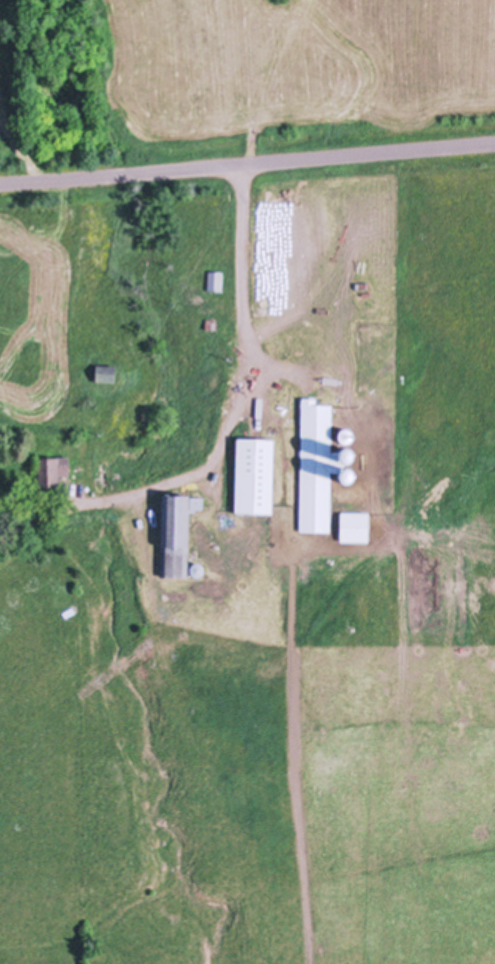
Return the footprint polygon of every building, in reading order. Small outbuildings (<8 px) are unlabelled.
[(223,271),(222,290),(208,289),(208,270),(223,271)] [(205,318),(217,318),(217,330),(205,330),(205,318)] [(95,364),(115,365),(114,382),(94,381),(95,364)] [(301,398),(315,398),(315,405),(331,405),(330,451),(339,451),(339,450),(341,448),(344,447),(348,447),(351,449),(353,452),(354,455),(353,459),(352,461),(349,462),(346,462),(342,461),(340,459),(340,472),(330,471),(329,532),(300,531),(301,398)] [(339,435),(340,431),(341,429),(345,428),(349,428),(351,430),(353,432),(354,436),(353,440),(352,441),(349,443),(346,443),(342,442),(340,439),(339,435)] [(273,438),(271,512),(235,511),(237,437),(273,438)] [(66,457),(67,477),(56,477),(56,485),(35,485),(35,458),(66,457)] [(339,475),(340,473),(341,471),(342,469),(346,468),(349,468),(352,470),(354,472),(354,474),(355,476),(355,478),(354,480),(352,482),(349,483),(347,484),(345,483),(343,482),(341,480),(339,477),(339,475)] [(188,495),(188,575),(161,575),(161,495),(188,495)] [(190,496),(202,497),(202,509),(194,509),(194,512),(190,512),(190,496)] [(341,513),(368,513),(368,542),(341,542),(341,513)] [(196,564),(199,564),(201,565),(203,567),(203,570),(202,573),(201,575),(199,575),(197,576),(194,575),(192,574),(191,572),(190,570),(191,567),(192,565),(194,564),(196,564)]
